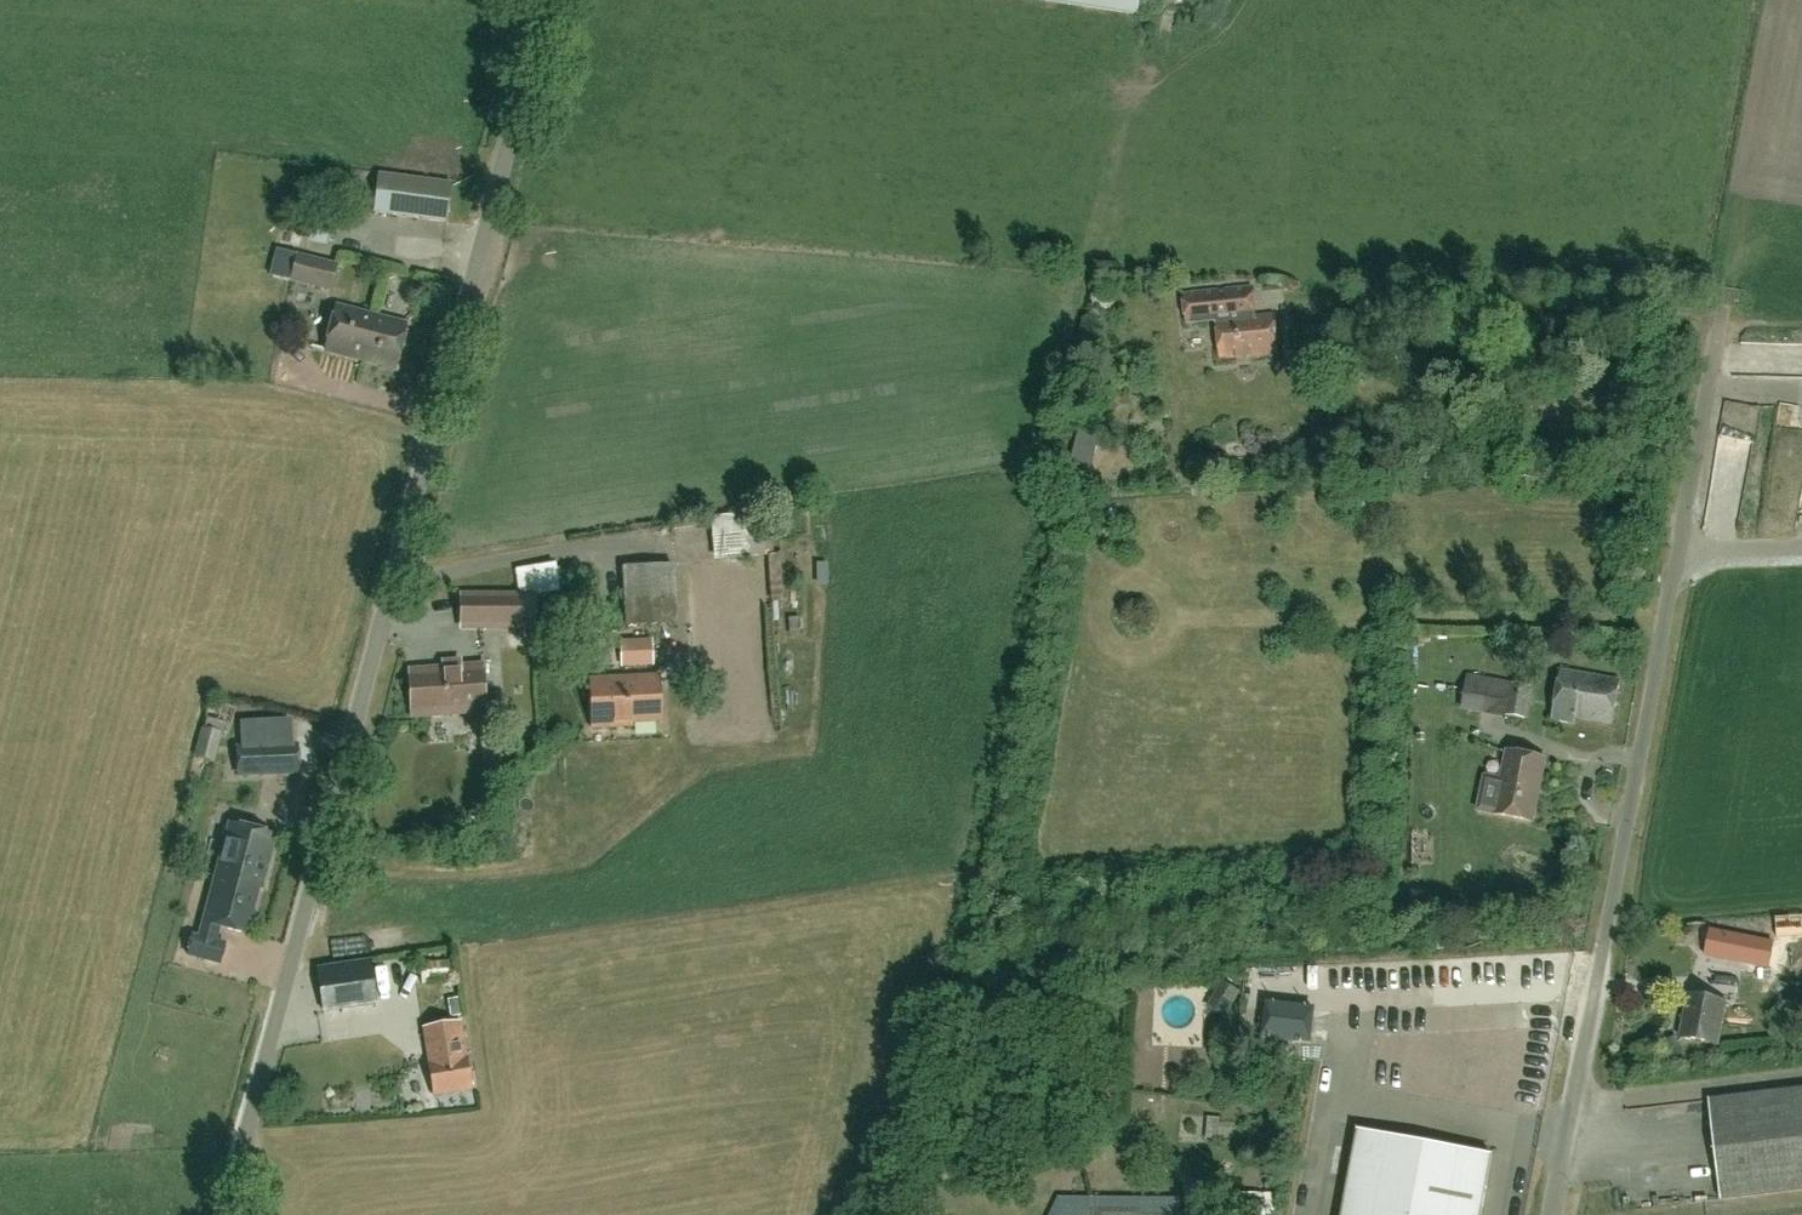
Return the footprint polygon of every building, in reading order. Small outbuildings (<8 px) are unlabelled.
[(445,222),(451,184),(377,173),(371,212),(445,222)] [(336,265),(297,255),(290,281),(330,291),(336,265)] [(1186,325),(1215,322),(1219,359),(1278,353),(1274,314),(1255,316),(1252,287),(1183,294),(1186,325)] [(336,308),(325,350),(394,368),(405,325),(336,308)] [(1749,334),(1748,349),(1801,350),(1801,335),(1749,334)] [(1751,380),(1795,378),(1794,354),(1750,356),(1751,380)] [(1758,444),(1761,433),(1732,425),(1729,437),(1758,444)] [(1801,529),(1801,438),(1784,436),(1776,526),(1801,529)] [(748,520),(714,521),(715,553),(749,551),(748,520)] [(625,627),(677,624),(673,566),(623,567),(625,627)] [(532,627),(532,615),(532,596),(520,596),(461,596),(461,627),(532,627)] [(656,640),(626,642),(627,666),(657,665),(656,640)] [(412,716),(483,711),(480,665),(410,669),(412,716)] [(1612,724),(1619,680),(1559,670),(1550,720),(1573,724),(1574,718),(1612,724)] [(590,680),(593,728),(617,727),(616,723),(660,721),(658,677),(590,680)] [(1462,709),(1505,716),(1525,719),(1531,687),(1510,684),(1466,677),(1462,709)] [(225,763),(234,734),(213,727),(204,756),(225,763)] [(234,749),(235,775),(298,773),(297,746),(234,749)] [(1476,810),(1496,814),(1530,821),(1543,760),(1509,752),(1503,779),(1484,775),(1476,810)] [(227,824),(213,877),(257,888),(260,889),(274,837),(227,824)] [(193,934),(187,955),(220,964),(224,945),(213,942),(217,927),(245,934),(257,888),(213,877),(198,935),(193,934)] [(1801,936),(1801,914),(1787,915),(1789,937),(1801,936)] [(1744,965),(1750,936),(1708,928),(1702,964),(1723,968),(1725,961),(1744,965)] [(376,1005),(369,961),(317,968),(323,1012),(376,1005)] [(1718,1045),(1725,1001),(1688,995),(1681,1039),(1718,1045)] [(1318,1008),(1273,1003),(1269,1041),(1314,1045),(1318,1008)] [(432,1095),(471,1089),(460,1021),(423,1027),(426,1047),(427,1046),(430,1061),(427,1061),(432,1095)] [(1709,1098),(1721,1199),(1801,1189),(1801,1087),(1709,1098)] [(1491,1156),(1357,1131),(1342,1214),(1480,1214),(1491,1156)] [(1114,1172),(1101,1172),(1102,1204),(1116,1203),(1114,1172)] [(1284,1194),(1264,1194),(1264,1214),(1284,1214),(1284,1194)]
